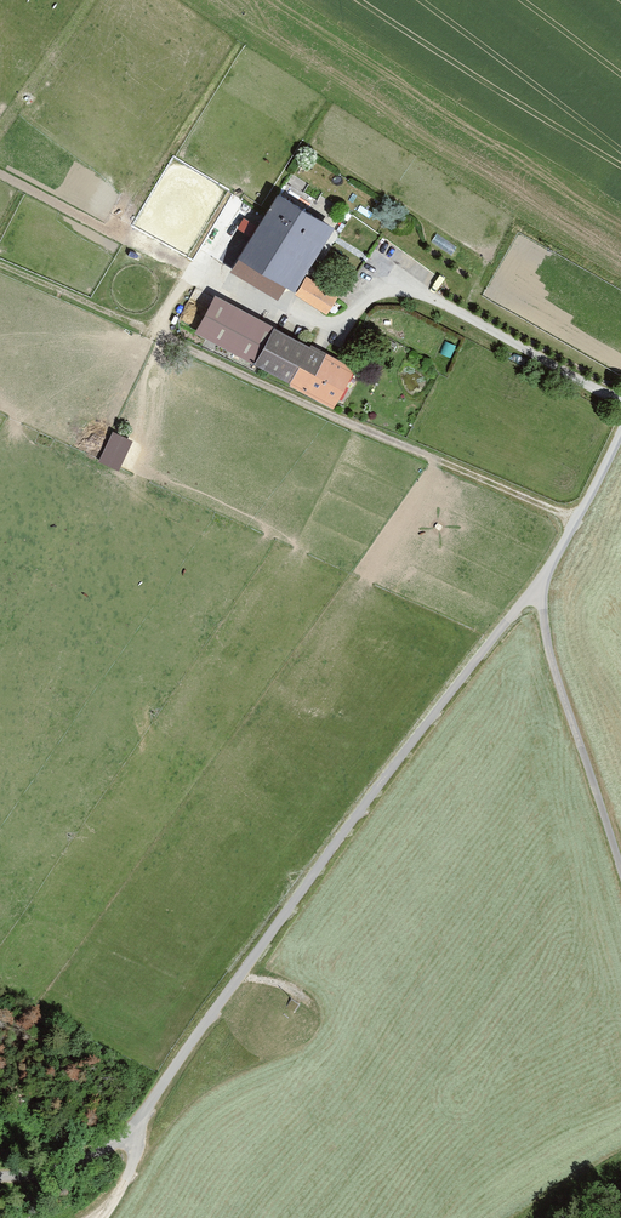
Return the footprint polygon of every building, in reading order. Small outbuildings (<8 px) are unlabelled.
[(322,226),(261,194),(228,259),(289,290),(322,226)] [(333,287),(308,272),(296,292),(321,307),(333,287)] [(356,366),(208,287),(186,327),(334,406),(356,366)] [(119,469),(132,439),(111,430),(98,459),(119,469)]
